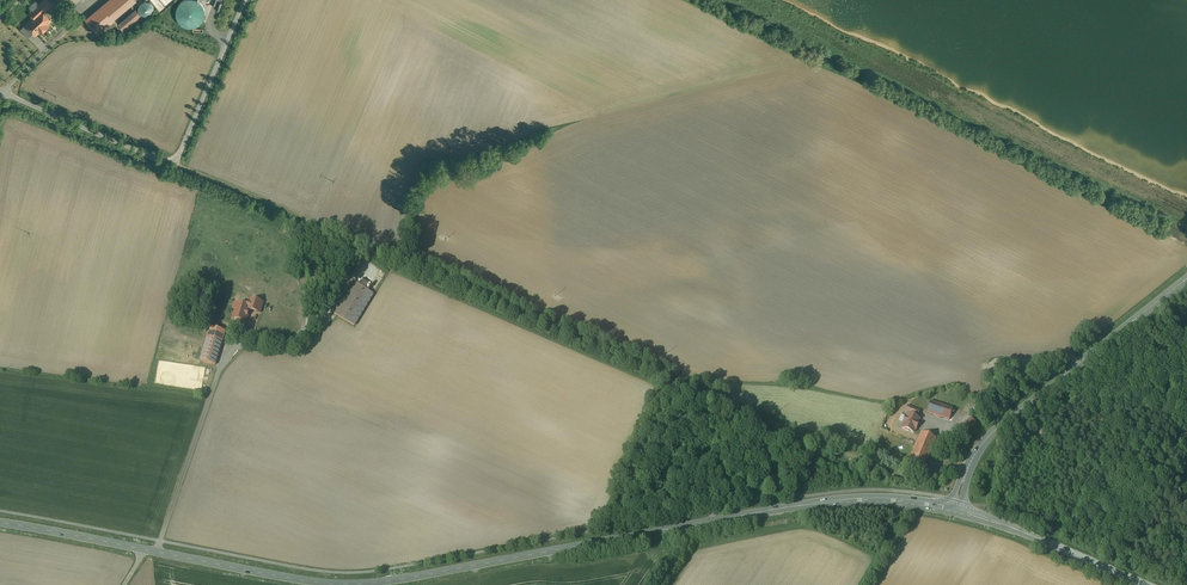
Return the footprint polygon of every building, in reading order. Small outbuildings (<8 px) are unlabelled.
[(30,13),(34,17),(26,24),(36,35),(39,31),(41,33),(49,25),(47,23),(51,19),(44,12),(52,4),(48,0),(44,0),(30,13)] [(86,19),(98,33),(115,19),(112,16),(130,0),(109,0),(86,19)] [(177,7),(176,11),(176,16),(177,21),(180,24),(184,27),(189,28),(194,27),(198,25),(202,22),(204,18),(205,13),(204,8),(201,4),(198,1),(196,0),(184,0),(180,3),(177,7)] [(154,13),(154,9),(153,6),(152,4),(149,2),(146,2),(143,2),(140,4),(139,7),(138,10),(139,13),(141,15),(143,17),(146,18),(149,17),(152,15),(154,13)] [(131,13),(118,24),(125,33),(138,22),(131,13)] [(354,282),(334,314),(354,326),(373,294),(366,289),(368,285),(364,282),(361,286),(354,282)] [(263,303),(251,299),(250,302),(252,303),(250,310),(260,313),(263,303)] [(239,304),(238,309),(236,308),(233,319),(238,320),(237,323),(245,325),(249,312),(250,310),(252,303),(250,302),(246,301),(245,306),(239,304)] [(225,331),(211,327),(200,361),(215,365),(225,331)] [(1008,376),(998,374),(995,387),(1004,389),(1008,376)] [(953,408),(930,401),(926,413),(949,420),(953,408)] [(919,411),(907,406),(905,411),(916,416),(917,416),(919,411)] [(916,416),(909,412),(908,414),(906,417),(905,417),(903,423),(904,423),(902,428),(905,429),(905,430),(909,431),(913,432),(915,430),(918,423),(919,419),(916,417),(916,416)] [(973,421),(957,433),(961,438),(977,425),(973,421)] [(936,439),(921,433),(913,451),(928,457),(936,439)] [(928,457),(913,451),(906,470),(920,476),(928,457)]
